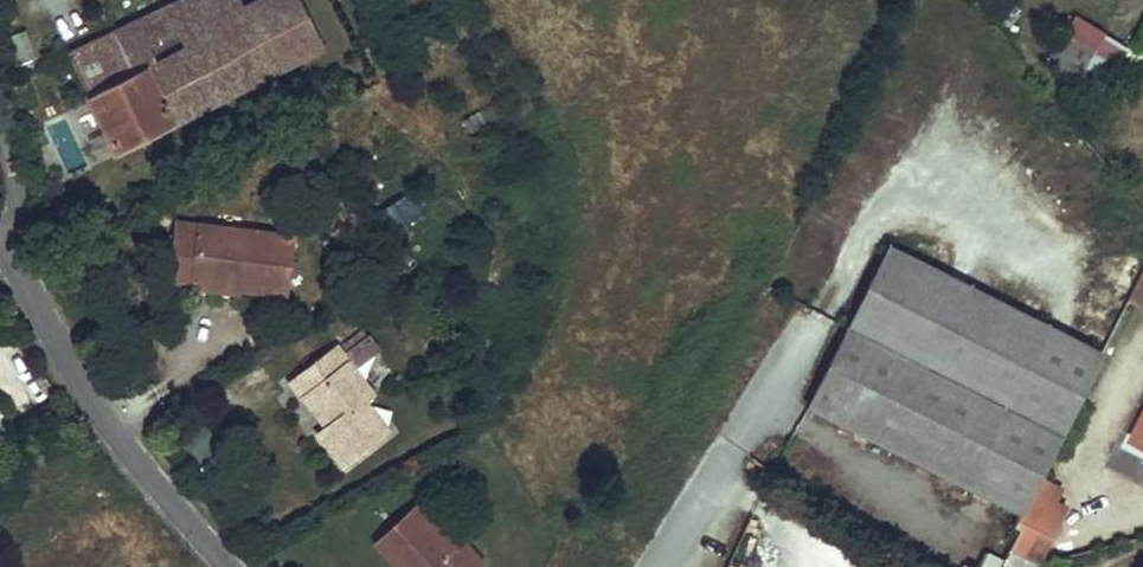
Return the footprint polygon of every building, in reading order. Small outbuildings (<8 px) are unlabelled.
[(63,57),(117,156),(272,73),(233,0),(184,0),(63,57)] [(272,73),(318,49),(294,0),(233,0),(272,73)] [(1069,39),(1114,66),(1126,47),(1082,20),(1069,39)] [(375,213),(389,238),(422,219),(408,194),(375,213)] [(273,300),(281,240),(165,226),(158,293),(181,296),(183,289),(184,279),(231,285),(230,295),(273,300)] [(1021,517),(1102,358),(890,252),(851,328),(810,410),(1021,517)] [(1126,297),(1142,308),(1142,272),(1126,297)] [(184,279),(183,289),(181,296),(229,303),(230,295),(231,285),(184,279)] [(369,334),(342,355),(354,370),(380,349),(369,334)] [(334,346),(289,383),(303,401),(315,391),(337,419),(325,428),(318,434),(343,467),(388,430),(363,399),(371,393),(354,370),(342,355),(334,346)] [(315,391),(303,401),(325,428),(337,419),(315,391)] [(1133,444),(1142,449),(1142,423),(1133,444)] [(1041,492),(1022,531),(1047,542),(1066,505),(1041,492)] [(454,551),(399,502),(393,507),(449,557),(454,551)] [(393,507),(362,541),(390,566),(455,566),(468,553),(459,545),(454,551),(449,557),(393,507)] [(1022,531),(1004,566),(1035,566),(1047,542),(1022,531)]
